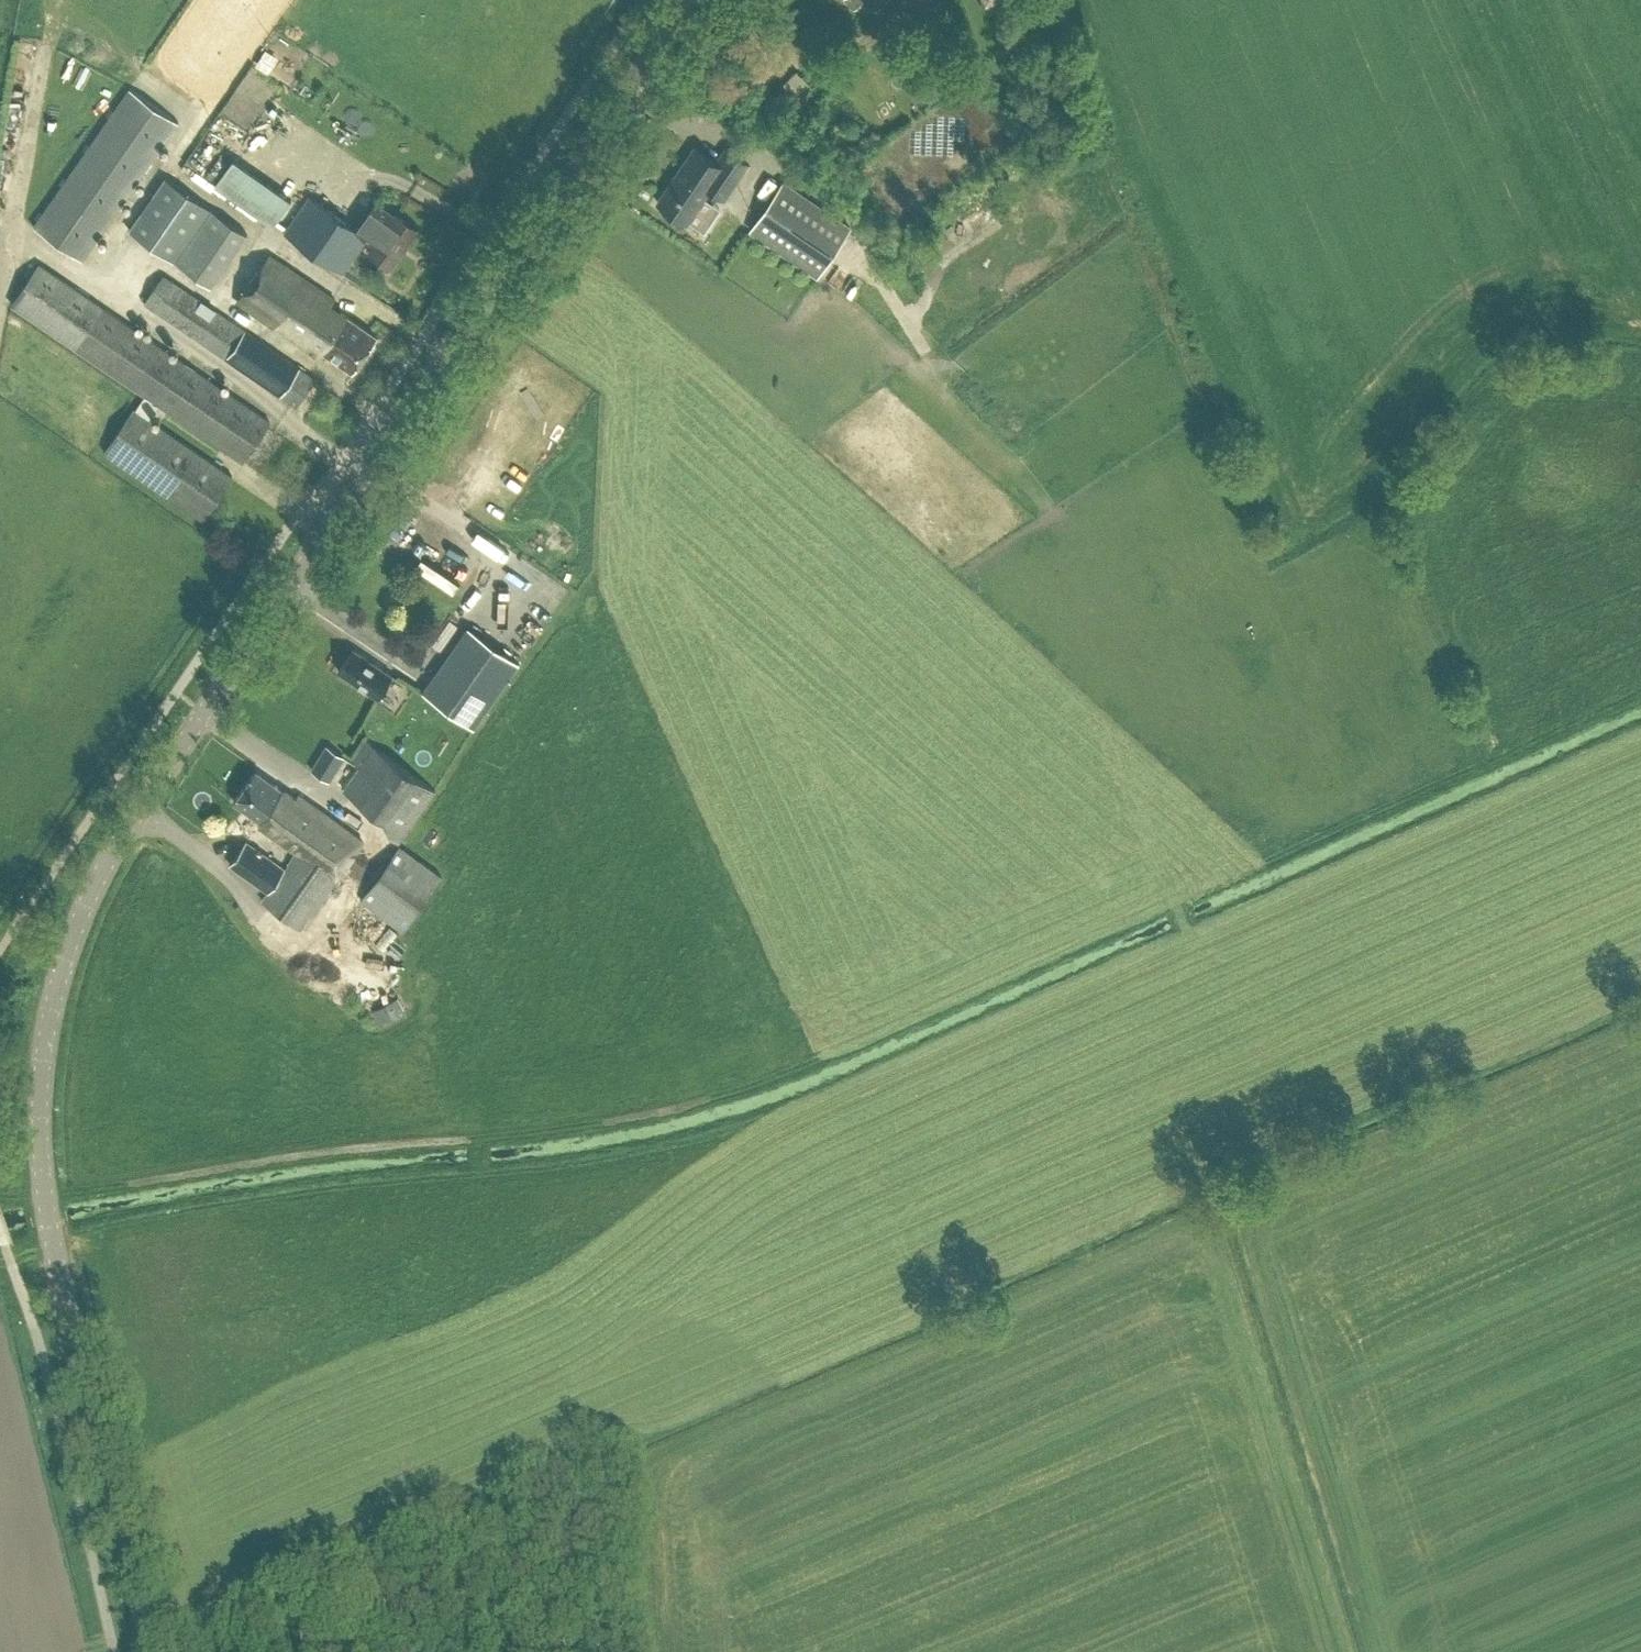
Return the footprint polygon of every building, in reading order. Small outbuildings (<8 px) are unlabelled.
[(927,13),(942,4),(939,0),(919,0),(927,13)] [(260,69),(278,75),(285,56),(268,49),(260,69)] [(26,67),(24,83),(37,84),(39,69),(26,67)] [(34,225),(83,259),(179,121),(130,87),(34,225)] [(659,199),(690,220),(712,188),(725,198),(749,162),(727,146),(718,159),(696,144),(659,199)] [(233,157),(215,183),(274,224),(292,199),(233,157)] [(129,226),(213,283),(249,230),(166,172),(129,226)] [(851,224),(843,218),(784,178),(749,229),(816,275),(851,224)] [(370,250),(392,266),(419,228),(397,212),(395,214),(376,201),(358,227),(311,194),(286,230),(343,271),(368,235),(377,241),(370,250)] [(271,252),(239,299),(320,356),(324,350),(353,370),(378,334),(331,305),(336,298),(271,252)] [(245,458),(273,417),(41,260),(13,302),(132,382),(245,458)] [(297,401),(316,373),(165,271),(146,299),(297,401)] [(149,417),(159,402),(146,393),(136,408),(149,417)] [(134,407),(104,450),(203,518),(232,474),(134,407)] [(474,725),(481,715),(519,660),(468,624),(423,689),(474,725)] [(354,648),(339,670),(377,696),(392,674),(354,648)] [(329,779),(345,755),(327,744),(312,768),(329,779)] [(344,788),(385,818),(407,833),(437,789),(375,745),(344,788)] [(235,800),(252,812),(247,819),(256,826),(232,864),(269,891),(264,898),(303,926),(365,839),(300,792),(297,797),(258,769),(235,800)] [(401,842),(362,898),(406,930),(446,874),(401,842)] [(380,1022),(405,1009),(398,995),(373,1008),(380,1022)]
